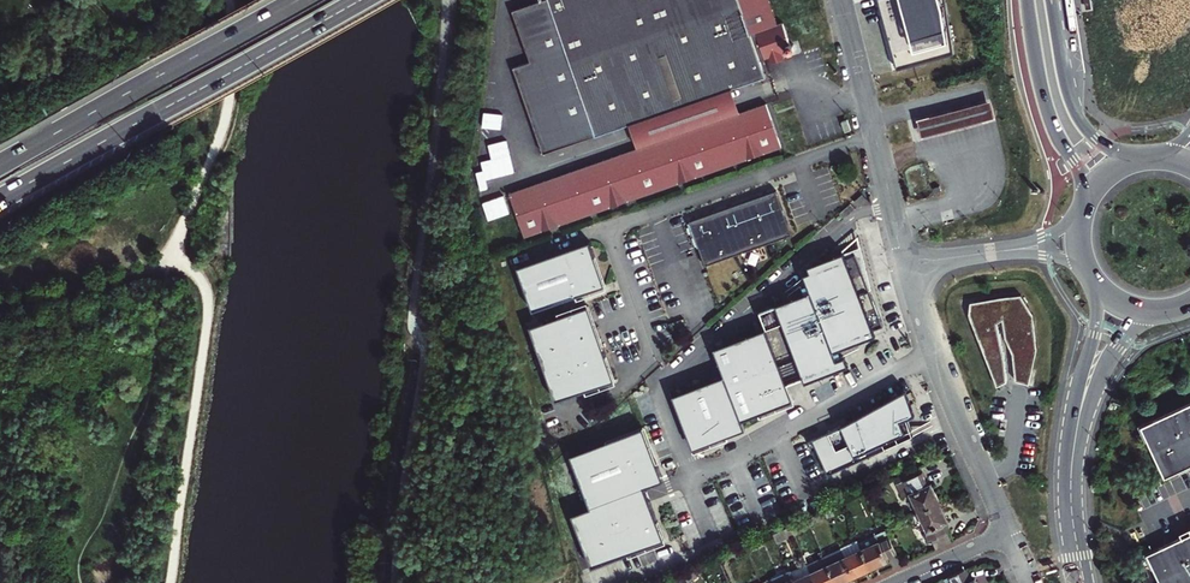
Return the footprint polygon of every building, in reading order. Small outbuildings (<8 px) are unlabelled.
[(549,0),(539,0),(514,9),(531,62),(513,67),(546,153),(599,135),(549,0)] [(599,135),(635,122),(734,88),(767,76),(761,59),(740,0),(549,0),(599,135)] [(761,59),(771,56),(783,51),(787,50),(794,52),(798,50),(800,47),(798,42),(794,41),(786,20),(781,22),(773,0),(740,0),(761,59)] [(898,69),(953,54),(945,0),(879,0),(898,69)] [(783,51),(771,56),(773,61),(785,58),(783,51)] [(643,146),(741,111),(734,88),(635,122),(643,146)] [(523,234),(782,146),(767,102),(741,111),(643,146),(509,191),(523,234)] [(775,191),(692,221),(707,265),(792,234),(775,191)] [(855,252),(869,287),(870,287),(858,234),(840,249),(841,251),(808,264),(810,270),(855,252)] [(611,286),(595,244),(523,268),(538,312),(611,286)] [(869,287),(855,252),(810,270),(803,272),(804,274),(810,289),(804,292),(759,309),(766,327),(780,362),(787,381),(804,375),(806,380),(849,364),(845,353),(841,355),(837,357),(832,344),(872,328),(883,323),(869,287)] [(810,289),(804,274),(799,278),(804,292),(810,289)] [(1000,297),(970,302),(968,314),(997,386),(1007,382),(1004,358),(997,323),(1002,321),(1005,338),(1012,354),(1016,381),(1028,384),(1037,348),(1033,313),(1021,296),(1000,297)] [(593,307),(535,328),(560,401),(619,381),(593,307)] [(780,362),(766,327),(715,347),(725,374),(728,382),(780,362)] [(837,357),(841,355),(838,348),(875,333),(872,328),(832,344),(837,357)] [(780,362),(728,382),(742,419),(794,399),(787,381),(780,362)] [(728,382),(725,374),(674,394),(695,448),(745,427),(742,419),(728,382)] [(841,423),(812,437),(829,473),(916,433),(907,415),(915,412),(906,388),(841,423)] [(1143,427),(1166,478),(1189,467),(1189,405),(1143,427)] [(665,478),(643,426),(571,453),(592,506),(647,485),(665,478)] [(918,511),(939,501),(930,481),(927,482),(921,470),(918,467),(893,478),(902,495),(909,491),(918,511)] [(647,485),(592,506),(572,514),(595,565),(667,538),(647,485)] [(931,549),(953,539),(945,520),(948,519),(939,501),(918,511),(926,529),(923,531),(931,549)] [(823,519),(819,512),(807,518),(810,525),(823,519)] [(793,532),(810,525),(807,518),(795,524),(790,526),(793,532)] [(790,526),(772,534),(776,542),(793,532),(790,526)] [(897,553),(889,535),(879,540),(876,533),(858,541),(871,568),(888,560),(887,557),(897,553)] [(1148,554),(1162,582),(1189,582),(1189,534),(1184,537),(1148,554)] [(871,568),(858,541),(841,549),(854,576),(871,568)] [(841,549),(825,556),(828,564),(837,582),(839,582),(854,576),(841,549)] [(811,571),(828,564),(825,556),(808,564),(811,571)] [(719,560),(708,565),(711,571),(722,567),(719,560)] [(811,571),(808,564),(790,572),(794,579),(811,571)] [(811,571),(816,582),(837,582),(828,564),(811,571)] [(947,576),(950,582),(980,582),(977,576),(975,577),(969,565),(947,576)] [(698,577),(695,570),(684,575),(685,577),(687,581),(698,577)] [(794,579),(790,572),(789,570),(762,582),(795,582),(794,579)] [(811,571),(794,579),(795,582),(816,582),(811,571)]
